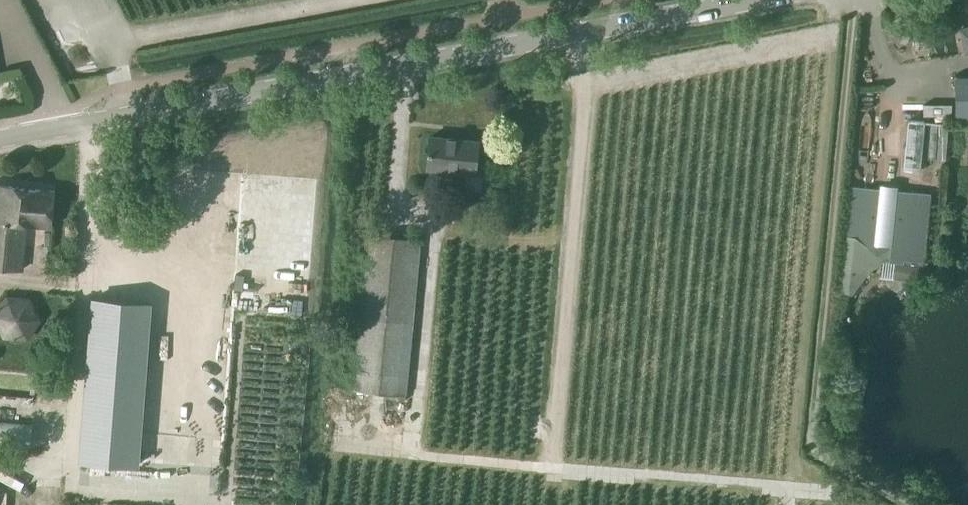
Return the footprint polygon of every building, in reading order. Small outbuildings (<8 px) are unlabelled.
[(967,114),(967,74),(957,74),(957,114),(967,114)] [(951,116),(951,104),(924,104),(924,115),(951,116)] [(948,156),(949,120),(908,118),(906,166),(923,167),(923,155),(948,156)] [(477,171),(480,139),(432,134),(429,166),(461,169),(459,186),(483,188),(484,172),(477,171)] [(24,250),(26,223),(52,225),(55,189),(0,184),(0,267),(22,268),(24,250)] [(836,296),(850,297),(878,261),(894,263),(893,275),(926,278),(927,267),(919,266),(920,262),(924,262),(930,194),(846,186),(836,296)] [(407,392),(422,238),(369,233),(354,387),(407,392)] [(0,297),(0,337),(40,338),(42,298),(0,297)] [(95,299),(82,460),(138,464),(151,303),(95,299)]
